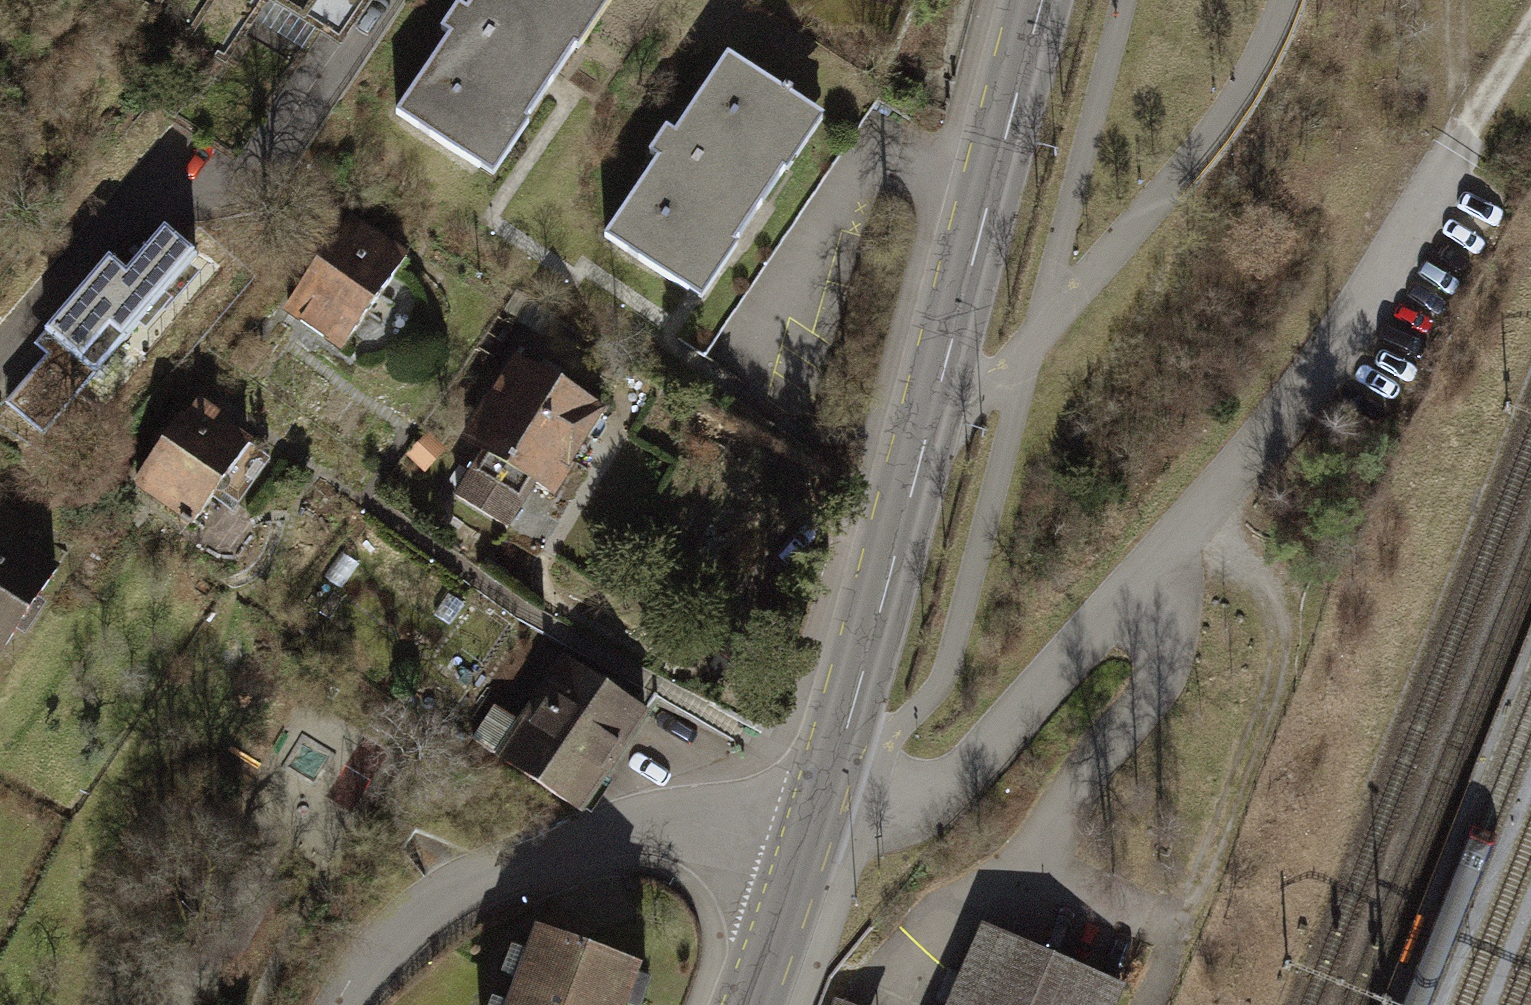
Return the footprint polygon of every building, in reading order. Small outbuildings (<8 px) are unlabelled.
[(324,18),(335,0),(295,0),(324,18)] [(327,19),(361,39),(385,0),(339,0),(327,19)] [(404,118),(498,180),(618,0),(483,0),(404,118)] [(751,52),(623,246),(722,311),(850,117),(751,52)] [(278,299),(360,352),(423,255),(341,202),(278,299)] [(122,339),(195,255),(166,230),(129,273),(110,257),(45,332),(84,366),(113,331),(122,339)] [(516,353),(467,449),(568,501),(617,405),(516,353)] [(286,442),(198,385),(137,480),(225,536),(286,442)] [(0,526),(0,643),(28,661),(86,571),(5,519),(0,526)] [(493,706),(473,738),(579,808),(645,714),(566,661),(522,724),(493,706)] [(513,1004),(646,1004),(660,966),(540,925),(513,1004)] [(949,1004),(1111,1004),(1119,985),(984,926),(949,1004)] [(830,1004),(854,1004),(833,996),(830,1004)]
